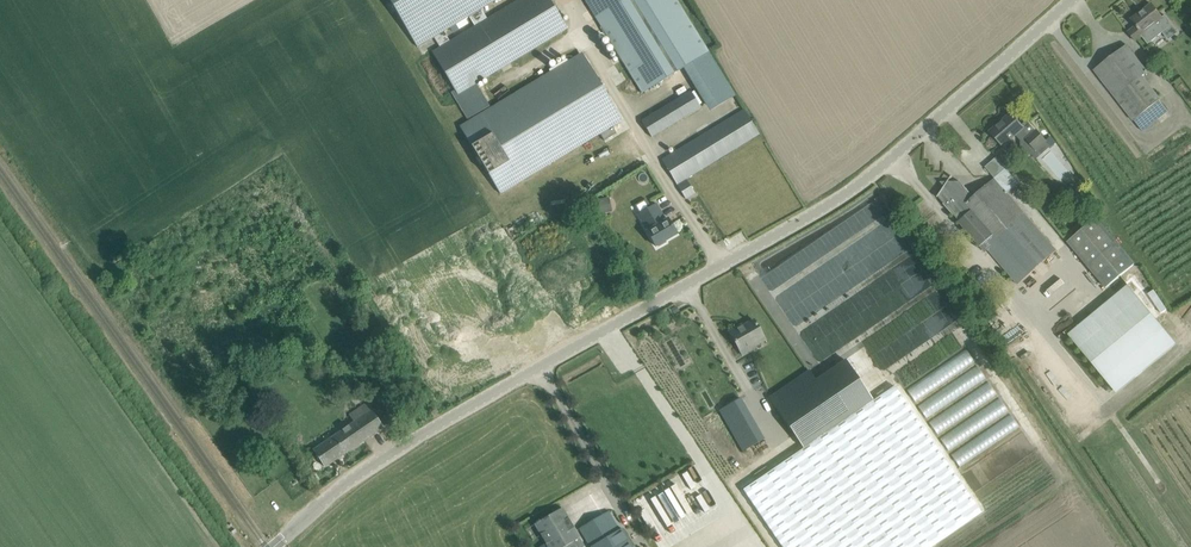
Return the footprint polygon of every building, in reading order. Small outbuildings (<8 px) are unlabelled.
[(415,48),(434,37),(444,31),(469,16),(481,9),(496,0),(388,0),(415,48)] [(433,52),(456,91),(452,93),(460,107),(468,120),(490,106),(477,85),(568,30),(550,0),(519,0),(487,19),(481,9),(469,16),(475,26),(450,41),(444,31),(434,37),(440,47),(433,52)] [(678,0),(586,0),(596,16),(643,93),(684,68),(710,52),(678,0)] [(1137,26),(1129,32),(1136,41),(1143,36),(1148,43),(1151,40),(1155,45),(1168,35),(1163,29),(1168,25),(1163,18),(1152,4),(1132,19),(1137,26)] [(1159,101),(1140,78),(1148,72),(1127,46),(1095,70),(1102,80),(1134,121),(1159,101)] [(582,52),(460,126),(501,194),(601,134),(605,141),(617,133),(613,127),(623,120),(582,52)] [(732,88),(710,52),(684,68),(706,104),(732,88)] [(642,121),(652,137),(684,117),(701,107),(691,91),(642,121)] [(695,193),(686,179),(759,134),(745,110),(662,160),(677,184),(686,199),(695,193)] [(1004,146),(1020,132),(1037,152),(1047,143),(1027,120),(1022,125),(1012,114),(991,132),(1004,146)] [(1046,141),(1047,143),(1051,148),(1057,143),(1051,136),(1046,141)] [(995,178),(1008,193),(1019,184),(1006,169),(995,178)] [(1008,193),(995,178),(995,179),(974,197),(961,182),(941,182),(945,187),(938,197),(938,198),(946,207),(953,215),(953,214),(959,221),(958,221),(980,247),(983,244),(1018,285),(1058,251),(1008,193)] [(593,204),(588,205),(590,213),(595,212),(596,215),(606,213),(603,198),(593,200),(593,204)] [(638,214),(656,246),(658,245),(659,247),(667,242),(666,241),(677,234),(668,218),(666,220),(656,203),(638,214)] [(1066,243),(1105,289),(1134,265),(1095,219),(1066,243)] [(1069,335),(1108,381),(1166,330),(1128,285),(1069,335)] [(730,332),(735,342),(743,356),(752,351),(749,346),(764,337),(754,320),(739,329),(738,327),(730,332)] [(898,320),(864,339),(880,368),(909,352),(901,337),(906,334),(898,320)] [(744,489),(783,546),(930,546),(981,513),(895,386),(873,400),(846,360),(816,380),(809,370),(769,397),(804,448),(744,489)] [(754,387),(765,383),(760,369),(749,374),(754,387)] [(720,410),(743,451),(764,439),(741,399),(720,410)] [(355,422),(314,450),(319,457),(326,467),(384,428),(367,403),(350,415),(355,422)] [(634,505),(645,527),(660,520),(663,526),(676,519),(662,491),(634,505)] [(580,538),(563,508),(535,524),(549,546),(564,546),(580,538)] [(623,528),(619,531),(607,512),(580,528),(591,546),(634,546),(623,528)]
